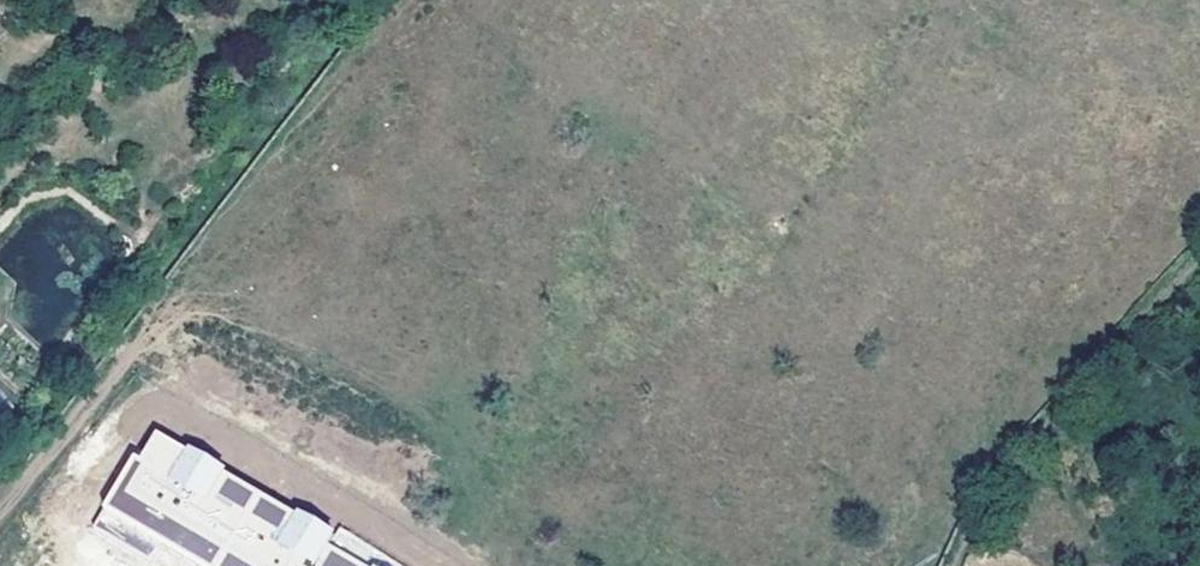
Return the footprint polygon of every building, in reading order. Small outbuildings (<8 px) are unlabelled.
[(370,565),(380,544),(143,430),(96,526),(151,552),(156,543),(203,565),(373,565),(370,565)]
